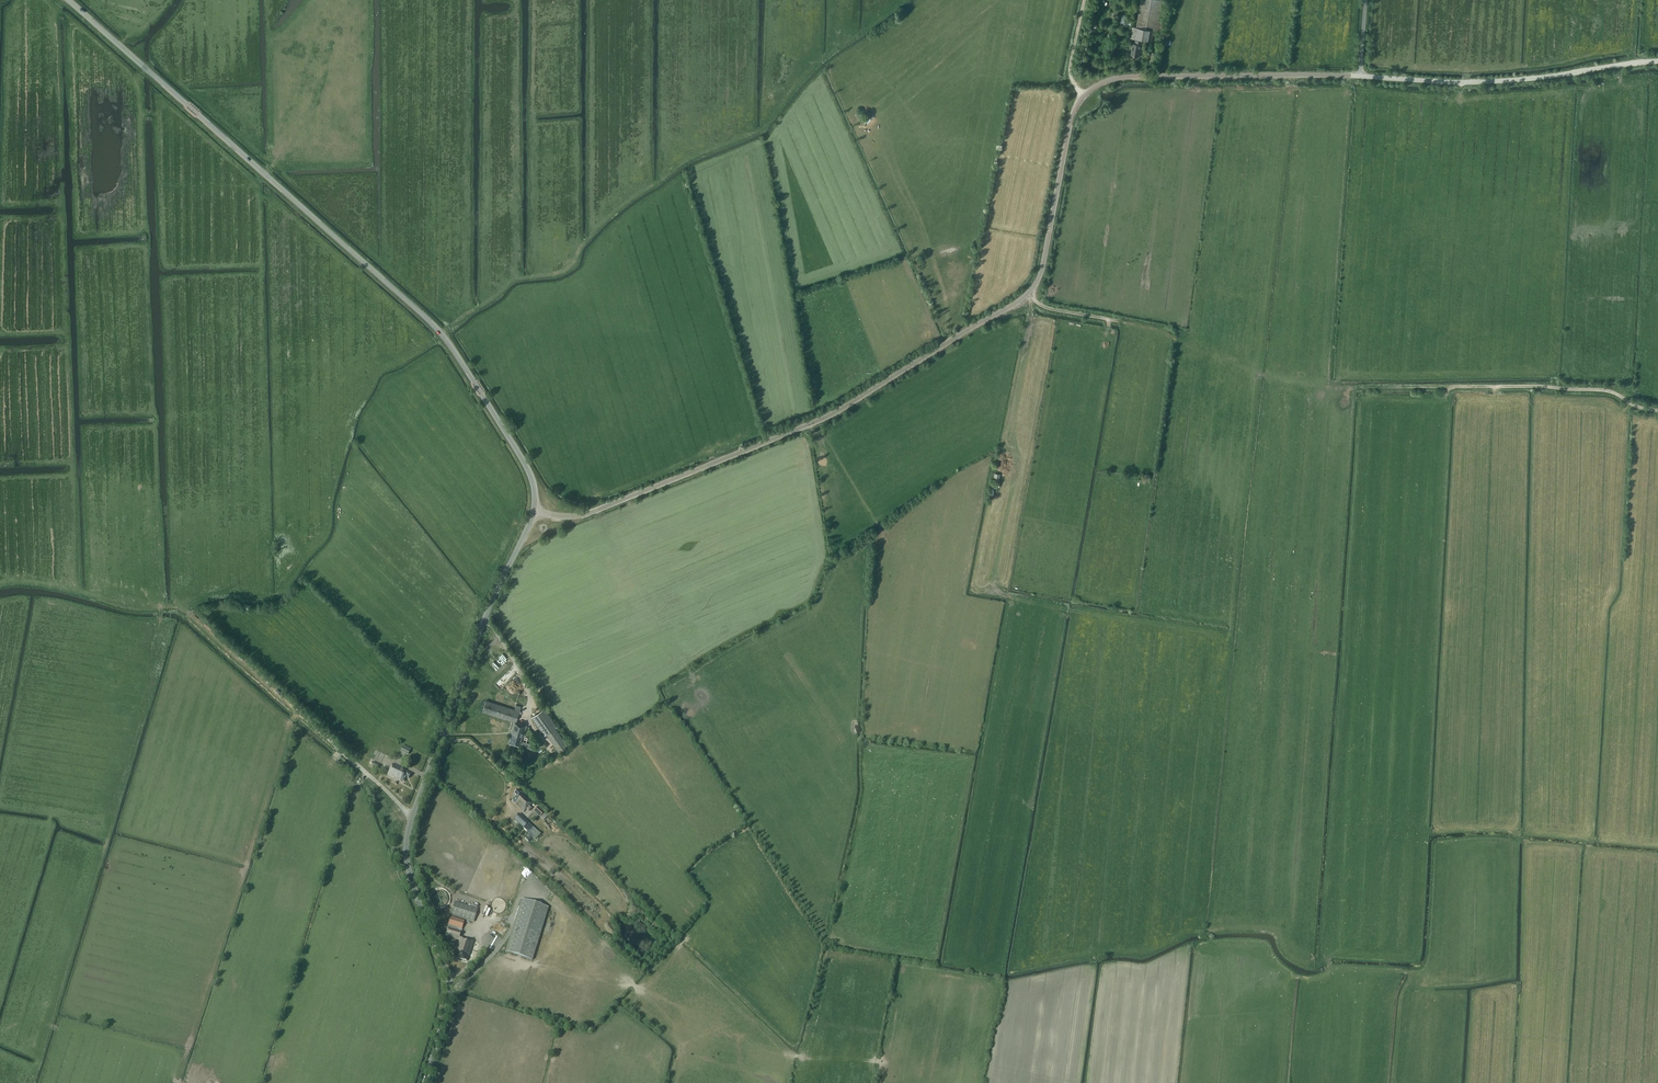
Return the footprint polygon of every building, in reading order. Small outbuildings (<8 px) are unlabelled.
[(1131,26),(1129,37),(1136,38),(1135,43),(1132,43),(1132,48),(1133,48),(1132,55),(1139,56),(1140,52),(1141,52),(1143,39),(1152,40),(1153,30),(1161,31),(1163,21),(1159,20),(1162,0),(1141,0),(1136,27),(1131,26)] [(1120,28),(1128,30),(1129,25),(1131,25),(1133,15),(1130,14),(1129,18),(1125,17),(1125,15),(1122,15),(1120,27),(1120,28)] [(867,113),(861,120),(866,125),(874,116),(869,111),(867,113)] [(524,737),(527,725),(516,722),(521,707),(516,705),(514,709),(486,701),(483,712),(513,721),(510,732),(512,733),(509,742),(519,745),(522,736),(524,737)] [(545,735),(546,734),(556,727),(558,726),(544,707),(532,717),(545,735)] [(556,727),(546,734),(559,751),(568,744),(556,727)] [(521,746),(534,749),(535,744),(522,741),(521,746)] [(401,751),(408,755),(411,749),(403,746),(401,751)] [(408,779),(411,774),(405,771),(406,770),(393,764),(387,775),(402,782),(402,781),(404,782),(406,778),(408,779)] [(512,801),(524,812),(533,803),(523,793),(522,793),(518,789),(515,793),(517,796),(512,801)] [(539,807),(534,812),(540,818),(545,812),(539,807)] [(529,822),(520,814),(514,819),(523,828),(529,834),(525,838),(529,842),(538,832),(529,822)] [(521,900),(505,952),(532,960),(547,908),(521,900)] [(451,915),(474,922),(478,909),(455,902),(451,915)] [(450,917),(447,927),(445,936),(459,940),(455,955),(456,955),(455,958),(466,962),(466,961),(470,962),(472,960),(473,958),(477,942),(472,941),(472,942),(461,938),(462,937),(459,936),(464,921),(450,917)] [(481,937),(486,940),(491,932),(486,929),(481,937)]
